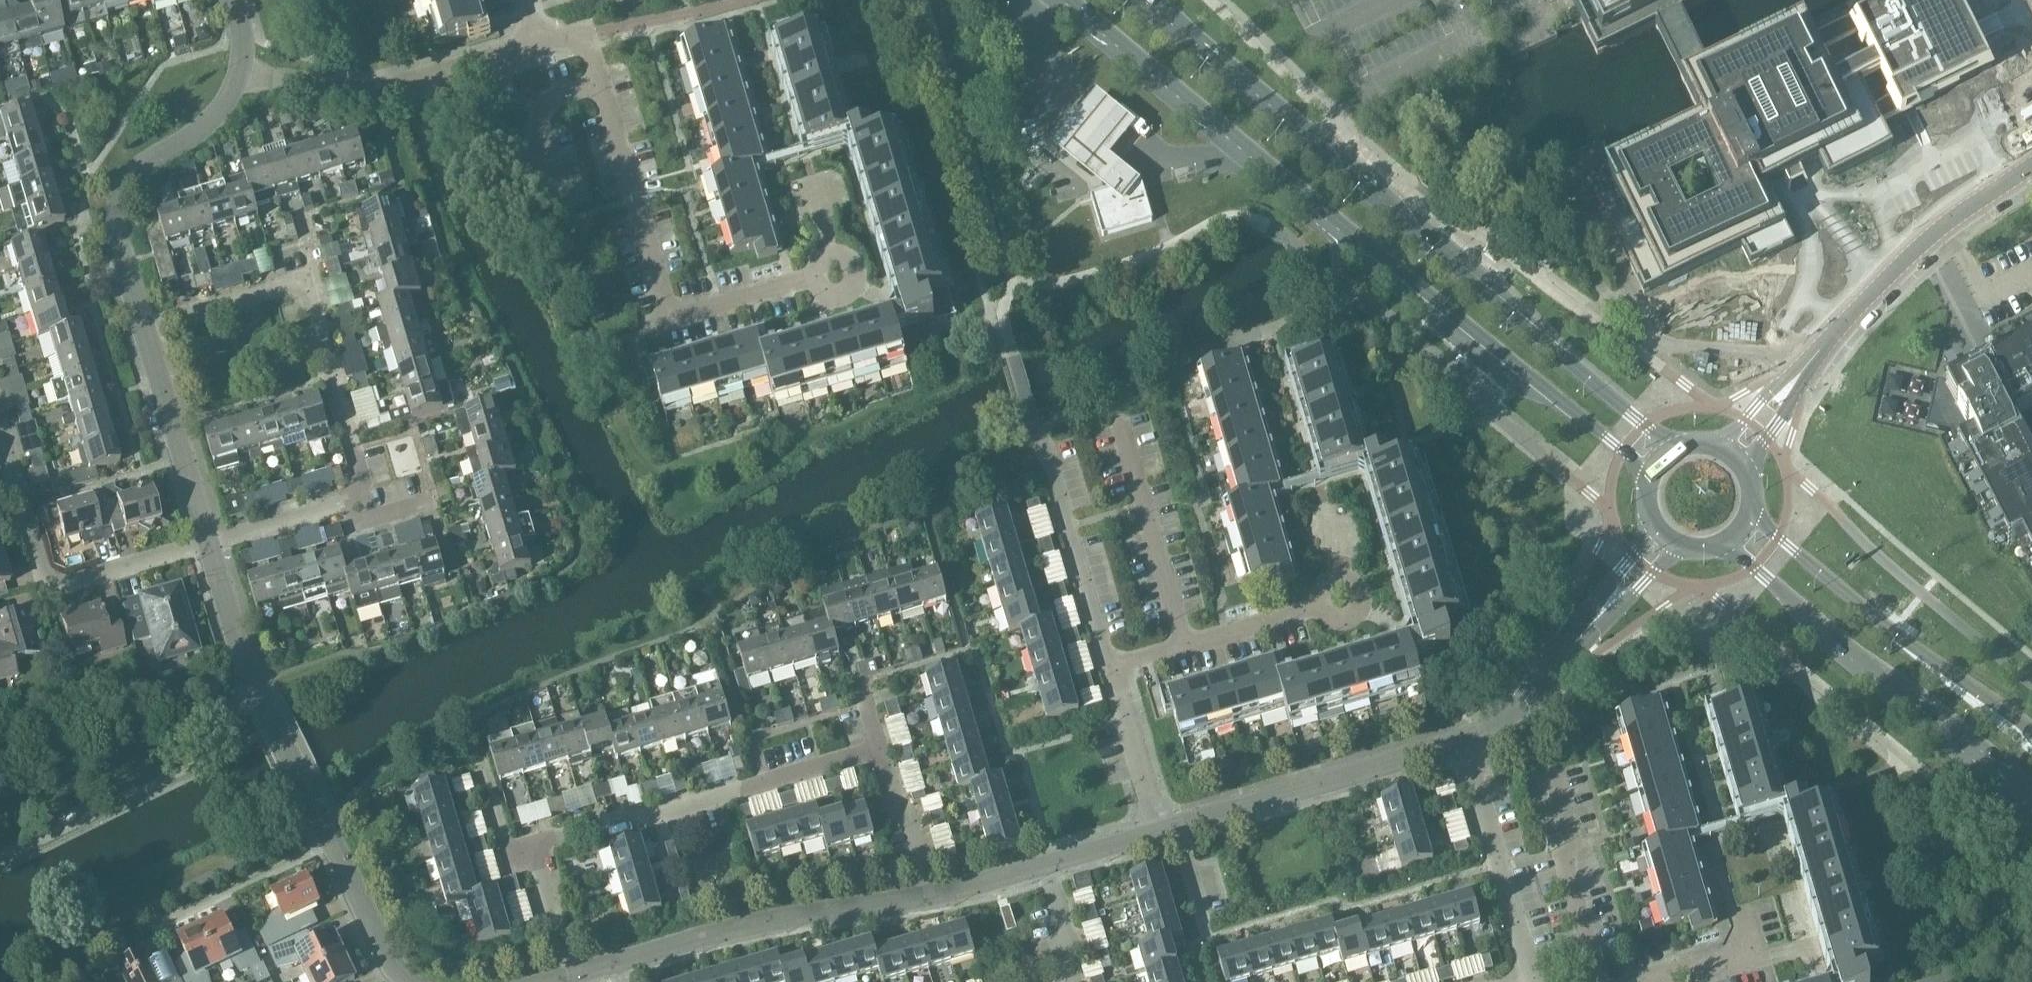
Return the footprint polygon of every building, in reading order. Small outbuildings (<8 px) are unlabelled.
[(8,15),(4,0),(0,0),(0,52),(18,47),(8,15)] [(40,40),(31,8),(18,12),(14,0),(4,0),(8,15),(18,47),(40,40)] [(31,8),(40,40),(64,33),(61,22),(60,22),(53,0),(41,0),(42,5),(31,8)] [(60,22),(61,22),(64,33),(86,27),(78,0),(53,0),(60,22)] [(102,0),(78,0),(86,27),(108,20),(105,9),(102,0)] [(105,9),(127,2),(127,0),(102,0),(105,9)] [(433,17),(441,44),(447,42),(466,36),(468,36),(473,34),(485,31),(477,4),(476,0),(428,0),(433,17)] [(1576,8),(1577,9),(1578,13),(1579,14),(1582,20),(1598,52),(1656,23),(1670,52),(1682,76),(1707,64),(1695,40),(1681,11),(1704,0),(1572,0),(1576,8)] [(1817,43),(1817,42),(1816,42),(1804,17),(1707,64),(1682,76),(1701,115),(1611,160),(1605,163),(1633,221),(1614,231),(1645,294),(1742,246),(1751,265),(1795,244),(1766,184),(1782,176),(1786,185),(1797,180),(1807,175),(1803,166),(1819,158),(1829,179),(1892,148),(1880,122),(1881,122),(1880,121),(1992,66),(1960,0),(1904,0),(1877,13),(1875,10),(1867,14),(1866,13),(1864,12),(1861,12),(1859,15),(1859,18),(1855,20),(1857,23),(1817,43)] [(2016,112),(2031,105),(2031,46),(2022,23),(2002,32),(2008,47),(1998,51),(2002,61),(1995,64),(2016,112)] [(207,29),(196,32),(200,43),(210,39),(207,29)] [(851,133),(821,29),(777,42),(808,148),(851,135),(900,302),(895,304),(891,312),(892,317),(763,355),(758,338),(652,369),(665,413),(769,382),(774,399),(906,361),(901,343),(924,336),(921,326),(957,316),(957,315),(955,315),(948,290),(955,288),(909,130),(873,141),(869,128),(851,133)] [(763,161),(732,55),(724,29),(686,40),(725,170),(713,174),(737,254),(756,248),(759,260),(778,254),(752,164),(763,161)] [(185,37),(173,40),(176,50),(187,46),(185,37)] [(110,63),(98,66),(100,73),(101,76),(112,73),(110,63)] [(96,65),(85,67),(88,77),(92,76),(99,74),(96,65)] [(63,73),(51,76),(53,86),(66,83),(63,73)] [(15,83),(5,86),(8,98),(19,95),(15,83)] [(39,83),(30,85),(32,92),(40,89),(39,83)] [(1140,181),(1111,158),(1138,126),(1098,93),(1083,111),(1053,147),(1121,203),(1140,181)] [(31,107),(0,116),(0,142),(6,140),(38,131),(31,107)] [(314,114),(305,117),(307,125),(316,123),(314,114)] [(691,114),(680,117),(683,127),(694,123),(691,114)] [(13,163),(45,153),(38,131),(6,140),(13,163)] [(334,140),(344,172),(367,165),(358,133),(334,140)] [(344,172),(334,140),(311,146),(321,178),(344,172)] [(289,153),(298,185),(321,178),(311,146),(289,153)] [(45,153),(13,163),(19,185),(51,176),(45,153)] [(301,194),(298,185),(289,153),(266,160),(278,200),(301,194)] [(248,186),(249,186),(253,198),(254,198),(257,206),(278,200),(266,160),(243,167),(248,186)] [(1042,179),(1037,175),(1031,170),(1021,183),(1031,192),(1042,179)] [(393,172),(380,176),(383,187),(396,183),(393,172)] [(51,176),(19,185),(7,189),(14,211),(58,199),(51,176)] [(347,184),(351,196),(359,194),(355,181),(347,184)] [(1142,183),(1142,182),(1141,181),(1140,181),(1139,181),(1139,183),(1093,196),(1092,195),(1091,197),(1092,197),(1103,233),(1102,233),(1103,234),(1103,235),(1104,235),(1104,234),(1152,220),(1152,221),(1153,220),(1153,219),(1152,219),(1141,184),(1142,183)] [(224,184),(202,191),(214,231),(236,224),(227,192),(224,184)] [(351,196),(347,184),(339,186),(343,199),(351,196)] [(249,186),(248,186),(227,192),(236,224),(260,217),(257,206),(254,198),(253,198),(249,186)] [(179,197),(182,205),(191,237),(214,231),(202,191),(179,197)] [(302,197),(306,210),(314,207),(310,195),(302,197)] [(363,236),(403,225),(412,222),(405,198),(357,212),(363,236)] [(10,213),(17,236),(65,222),(58,199),(14,211),(10,213)] [(158,212),(164,234),(167,244),(191,237),(182,205),(158,212)] [(287,228),(295,226),(291,214),(284,217),(287,228)] [(363,236),(370,259),(377,257),(409,247),(403,225),(363,236)] [(295,226),(287,228),(290,240),(298,238),(295,226)] [(164,234),(149,238),(163,283),(177,279),(167,244),(164,234)] [(331,236),(320,239),(322,248),(334,245),(331,236)] [(10,246),(17,270),(49,260),(42,237),(10,246)] [(384,279),(416,270),(409,247),(377,257),(384,279)] [(329,271),(340,267),(338,259),(326,263),(329,271)] [(24,292),(56,283),(49,260),(17,270),(24,292)] [(247,263),(251,275),(259,273),(255,260),(247,263)] [(251,275),(247,263),(239,265),(242,278),(251,275)] [(199,266),(193,268),(196,278),(202,276),(199,266)] [(340,267),(329,271),(331,279),(343,275),(340,267)] [(411,296),(411,297),(423,293),(416,270),(384,279),(390,301),(390,302),(411,296)] [(202,276),(206,289),(214,286),(210,274),(202,276)] [(198,291),(206,289),(202,276),(196,278),(194,278),(198,291)] [(168,299),(182,295),(177,279),(163,283),(168,299)] [(56,283),(24,292),(30,315),(62,305),(56,283)] [(390,302),(390,301),(378,304),(385,328),(418,318),(411,297),(411,296),(390,302)] [(342,316),(365,309),(362,300),(339,307),(342,316)] [(62,305),(30,315),(37,338),(49,335),(49,334),(69,328),(62,305)] [(418,318),(385,328),(376,331),(380,345),(382,345),(384,352),(392,350),(424,341),(418,318)] [(0,325),(0,334),(9,332),(7,323),(0,325)] [(49,334),(49,335),(55,357),(87,348),(80,324),(69,328),(49,334)] [(343,339),(354,336),(352,328),(340,331),(343,339)] [(354,336),(343,339),(345,347),(357,344),(354,336)] [(436,337),(424,341),(392,350),(399,373),(442,360),(436,337)] [(1938,382),(1926,426),(1950,432),(1958,448),(1957,449),(2008,548),(2010,547),(2021,542),(2031,562),(2031,461),(2012,422),(2031,412),(2031,343),(1949,386),(1948,384),(1938,382)] [(62,380),(94,371),(87,348),(55,357),(62,380)] [(1202,367),(1240,496),(1229,500),(1253,580),(1272,574),(1276,586),(1294,580),(1268,491),(1280,487),(1241,355),(1202,367)] [(1389,467),(1385,454),(1367,459),(1337,356),(1293,369),(1324,475),(1368,462),(1416,630),(1411,631),(1407,640),(1408,645),(1280,682),(1275,664),(1169,696),(1182,740),(1286,709),(1291,726),(1423,687),(1421,681),(1444,674),(1437,652),(1473,642),(1473,641),(1472,641),(1464,616),(1471,614),(1424,456),(1389,467)] [(442,360),(399,373),(405,395),(438,386),(449,383),(442,360)] [(4,372),(17,369),(14,361),(2,364),(4,372)] [(17,369),(4,372),(7,380),(19,377),(17,369)] [(94,371),(62,380),(50,383),(57,406),(69,403),(101,393),(94,371)] [(356,385),(368,381),(365,373),(354,376),(356,385)] [(509,378),(498,381),(501,392),(512,389),(509,378)] [(368,381),(356,385),(359,393),(370,390),(368,381)] [(367,423),(370,431),(382,428),(456,406),(449,383),(438,386),(405,395),(409,408),(379,417),(379,419),(367,423)] [(66,428),(75,425),(107,416),(101,393),(69,403),(72,416),(63,418),(66,428)] [(306,438),(309,447),(332,440),(320,399),(297,405),(306,438)] [(504,426),(497,402),(465,412),(469,426),(464,428),(461,433),(462,439),(472,436),(504,426)] [(1386,403),(1373,407),(1375,416),(1389,412),(1386,403)] [(274,412),(283,444),(306,438),(297,405),(274,412)] [(18,418),(30,414),(28,406),(16,410),(18,418)] [(262,456),(285,450),(283,444),(274,412),(251,418),(262,456)] [(30,414),(18,418),(20,425),(32,422),(30,414)] [(72,451),(77,449),(82,448),(114,438),(107,416),(75,425),(79,438),(69,441),(72,451)] [(229,425),(238,457),(251,453),(253,461),(263,458),(262,456),(251,418),(229,425)] [(217,473),(241,466),(238,457),(229,425),(205,432),(217,473)] [(469,461),(478,458),(511,448),(504,426),(472,436),(476,449),(470,450),(467,456),(469,461)] [(425,449),(437,445),(435,437),(422,440),(425,449)] [(1195,438),(1194,439),(1196,445),(1197,444),(1204,442),(1202,437),(1195,438)] [(114,438),(82,448),(77,449),(82,466),(79,472),(69,475),(73,488),(98,480),(95,470),(121,462),(114,438)] [(437,445),(425,449),(427,457),(440,453),(437,445)] [(475,482),(485,480),(485,481),(506,474),(506,475),(515,473),(517,472),(511,448),(478,458),(469,461),(475,482)] [(31,463),(43,459),(41,451),(29,454),(31,463)] [(43,459),(31,463),(34,471),(46,467),(43,459)] [(333,472),(336,484),(344,482),(341,470),(333,472)] [(300,473),(293,475),(295,483),(302,481),(300,473)] [(469,484),(476,508),(480,507),(512,497),(522,494),(515,473),(506,475),(506,474),(485,481),(485,480),(475,482),(469,484)] [(295,483),(299,495),(307,492),(304,481),(302,481),(295,483)] [(438,494),(451,490),(448,482),(436,486),(438,494)] [(299,495),(295,483),(287,485),(290,497),(299,495)] [(101,489),(112,526),(114,534),(126,531),(160,521),(151,490),(118,500),(114,486),(101,489)] [(101,529),(112,526),(101,489),(89,493),(91,500),(57,509),(66,540),(81,536),(84,546),(104,540),(101,529)] [(451,490),(438,494),(440,502),(453,499),(451,490)] [(249,496),(252,508),(259,506),(256,494),(249,496)] [(252,508),(249,496),(241,498),(245,510),(252,508)] [(512,497),(480,507),(487,529),(519,519),(512,497)] [(1039,499),(1027,503),(1030,512),(1042,508),(1039,499)] [(976,519),(983,542),(1015,533),(1008,509),(976,519)] [(493,552),(525,542),(537,539),(530,516),(519,519),(487,529),(493,552)] [(917,522),(908,525),(911,535),(920,532),(917,522)] [(431,523),(423,525),(426,538),(434,535),(431,523)] [(332,527),(336,539),(344,536),(340,524),(332,527)] [(469,526),(461,528),(464,536),(471,534),(469,526)] [(336,539),(332,527),(324,529),(328,541),(336,539)] [(451,539),(464,536),(461,528),(449,532),(451,539)] [(990,565),(1022,555),(1015,533),(983,542),(990,565)] [(385,536),(389,549),(397,546),(393,534),(385,536)] [(389,549),(385,536),(377,539),(380,551),(389,549)] [(464,536),(451,539),(454,547),(466,543),(464,536)] [(1041,549),(1053,546),(1051,537),(1039,541),(1041,549)] [(287,540),(291,552),(299,550),(295,538),(287,540)] [(279,543),(283,555),(291,552),(287,540),(279,543)] [(500,575),(492,578),(495,586),(507,582),(504,574),(516,571),(532,566),(525,542),(493,552),(500,575)] [(422,582),(446,576),(437,544),(413,550),(422,582)] [(1053,546),(1041,549),(1043,558),(1055,554),(1053,546)] [(8,596),(4,584),(10,583),(0,548),(0,598),(8,596)] [(422,582),(413,550),(390,557),(400,589),(422,582)] [(351,593),(348,583),(349,583),(345,570),(346,570),(341,551),(317,558),(329,599),(351,593)] [(241,554),(245,566),(253,564),(249,552),(241,554)] [(281,555),(285,567),(272,571),(281,603),(284,612),(307,606),(294,564),(291,552),(283,555),(281,555)] [(1022,555),(990,565),(996,587),(1028,578),(1022,555)] [(400,589),(390,557),(368,564),(381,607),(403,601),(400,589)] [(294,564),(307,606),(329,599),(317,558),(294,564)] [(368,564),(346,570),(345,570),(349,583),(348,583),(351,593),(357,614),(381,607),(368,564)] [(924,609),(915,577),(911,565),(889,572),(902,616),(924,609)] [(924,609),(948,602),(938,570),(915,577),(924,609)] [(258,610),(281,603),(272,571),(248,578),(258,610)] [(516,571),(504,574),(507,582),(518,579),(516,571)] [(902,616),(889,572),(866,579),(879,622),(902,616)] [(1028,578),(996,587),(1003,610),(1035,600),(1028,578)] [(879,622),(866,579),(844,585),(857,629),(879,622)] [(781,581),(772,586),(777,596),(782,592),(784,586),(781,581)] [(1054,594),(1066,591),(1064,583),(1052,587),(1054,594)] [(820,592),(826,612),(827,611),(834,636),(835,635),(857,629),(844,585),(820,592)] [(134,643),(153,637),(160,661),(198,649),(179,586),(142,597),(142,598),(122,603),(134,643)] [(1066,591),(1054,594),(1057,602),(1069,599),(1066,591)] [(759,595),(751,598),(753,607),(759,605),(761,601),(759,595)] [(1041,623),(1041,622),(1035,600),(1003,610),(1010,634),(1021,630),(1021,629),(1041,623)] [(99,605),(62,616),(72,652),(99,644),(102,654),(125,647),(116,617),(104,621),(99,605)] [(18,676),(14,661),(39,654),(26,609),(0,616),(0,681),(18,676)] [(827,611),(826,612),(804,618),(817,661),(818,666),(833,661),(831,657),(841,654),(835,635),(834,636),(827,611)] [(782,625),(794,668),(817,661),(804,618),(782,625)] [(1027,652),(1060,642),(1053,619),(1041,622),(1041,623),(1021,629),(1021,630),(1027,652)] [(794,668),(782,625),(759,632),(772,675),(794,668)] [(1067,640),(1079,636),(1077,628),(1065,632),(1067,640)] [(759,632),(736,639),(748,682),(772,675),(759,632)] [(1079,636),(1067,640),(1069,648),(1081,644),(1079,636)] [(935,643),(938,655),(946,653),(943,641),(935,643)] [(1060,642),(1027,652),(1034,674),(1066,665),(1060,642)] [(912,650),(915,662),(923,659),(920,648),(912,650)] [(915,662),(912,650),(903,652),(907,664),(915,662)] [(867,664),(870,675),(878,673),(875,661),(867,664)] [(870,675),(867,664),(859,666),(862,677),(870,675)] [(1066,665),(1034,674),(1041,697),(1073,687),(1066,665)] [(926,675),(933,699),(965,689),(958,666),(926,675)] [(640,671),(634,672),(637,684),(643,683),(640,671)] [(1080,685),(1092,681),(1090,673),(1078,677),(1080,685)] [(1092,681),(1080,685),(1083,693),(1095,689),(1092,681)] [(709,734),(733,727),(723,695),(720,684),(696,691),(709,734)] [(1073,687),(1041,697),(1048,720),(1080,711),(1073,687)] [(940,722),(972,712),(965,689),(933,699),(940,722)] [(673,697),(686,741),(709,734),(696,691),(673,697)] [(828,698),(832,711),(840,708),(836,696),(828,698)] [(654,715),(664,747),(686,741),(673,697),(651,704),(654,715)] [(832,711),(828,698),(821,701),(824,713),(832,711)] [(888,712),(900,708),(898,700),(885,703),(888,712)] [(1659,701),(1649,704),(1621,712),(1659,843),(1647,846),(1671,926),(1690,920),(1694,932),(1713,927),(1686,837),(1698,833),(1659,701)] [(1862,968),(1890,960),(1844,802),(1808,813),(1804,800),(1787,805),(1756,701),(1712,714),(1743,820),(1786,808),(1831,964),(1836,963),(1841,981),(1866,981),(1862,968)] [(900,708),(888,712),(890,720),(902,716),(900,708)] [(1400,708),(1392,711),(1396,723),(1403,721),(1400,708)] [(605,717),(615,749),(614,749),(618,761),(641,754),(632,722),(628,710),(605,717)] [(783,713),(786,724),(794,722),(791,710),(783,713)] [(1411,710),(1403,712),(1405,719),(1413,716),(1411,710)] [(946,744),(978,735),(972,712),(940,722),(946,744)] [(583,763),(582,759),(592,756),(582,724),(579,713),(557,720),(569,763),(571,766),(583,763)] [(786,724),(783,713),(775,715),(778,727),(786,724)] [(632,722),(641,754),(664,747),(654,715),(632,722)] [(592,756),(614,749),(615,749),(605,717),(582,724),(592,756)] [(569,763),(557,720),(534,727),(547,769),(569,763)] [(512,733),(524,776),(547,769),(534,727),(512,733)] [(501,783),(524,776),(512,733),(488,740),(501,783)] [(978,735),(946,744),(953,767),(985,757),(978,735)] [(1278,741),(1267,744),(1271,758),(1282,755),(1278,741)] [(738,744),(729,747),(733,758),(733,760),(742,758),(738,744)] [(901,757),(914,753),(911,745),(899,749),(901,757)] [(1201,754),(1203,762),(1216,758),(1214,751),(1201,754)] [(914,753),(901,757),(904,765),(916,762),(914,753)] [(992,780),(991,778),(985,757),(953,767),(960,790),(971,787),(971,786),(992,780)] [(733,760),(737,772),(745,770),(742,758),(733,760)] [(1227,758),(1218,761),(1221,771),(1230,768),(1227,758)] [(844,761),(847,780),(862,778),(859,759),(844,761)] [(700,760),(693,763),(695,772),(703,769),(700,760)] [(456,769),(461,785),(479,780),(474,764),(456,769)] [(661,766),(664,787),(680,785),(678,764),(661,766)] [(695,772),(699,783),(707,781),(704,769),(703,769),(695,772)] [(699,783),(695,772),(687,774),(691,786),(699,783)] [(978,808),(1010,799),(1003,775),(991,778),(992,780),(971,786),(971,787),(978,808)] [(833,781),(836,793),(845,791),(841,779),(833,781)] [(836,793),(833,781),(824,784),(828,796),(836,793)] [(422,815),(453,806),(446,782),(415,792),(422,815)] [(650,785),(654,796),(662,794),(658,782),(650,785)] [(601,787),(605,799),(613,796),(609,784),(601,787)] [(654,796),(650,785),(643,787),(646,799),(654,796)] [(605,799),(601,787),(593,789),(597,801),(605,799)] [(1381,800),(1388,824),(1420,814),(1413,790),(1381,800)] [(925,791),(913,795),(915,803),(927,800),(925,791)] [(462,803),(473,800),(471,792),(459,795),(462,803)] [(788,794),(792,806),(800,804),(796,792),(788,794)] [(792,806),(788,794),(780,797),(784,808),(792,806)] [(1444,807),(1456,803),(1454,795),(1441,799),(1444,807)] [(556,800),(560,812),(568,810),(564,798),(556,800)] [(1010,799),(978,808),(984,831),(1016,822),(1010,799)] [(473,800),(462,803),(464,812),(476,808),(473,800)] [(560,812),(556,800),(548,803),(551,815),(560,812)] [(1456,803),(1444,807),(1446,815),(1458,812),(1456,803)] [(742,808),(745,820),(754,817),(750,805),(742,808)] [(453,806),(422,815),(428,838),(460,829),(453,806)] [(852,845),(875,838),(866,806),(842,813),(852,845)] [(820,819),(821,819),(817,807),(794,814),(803,846),(825,840),(826,840),(820,819)] [(933,821),(945,818),(942,809),(930,813),(933,821)] [(519,811),(510,814),(514,826),(522,823),(519,811)] [(392,813),(381,817),(384,826),(395,823),(392,813)] [(826,840),(825,840),(828,852),(852,845),(842,813),(821,819),(820,819),(826,840)] [(771,821),(781,853),(803,846),(794,814),(771,821)] [(1395,846),(1427,837),(1420,814),(1388,824),(1395,846)] [(945,818),(933,821),(935,829),(947,826),(945,818)] [(757,860),(781,853),(771,821),(747,828),(757,860)] [(1023,845),(1016,822),(984,831),(991,855),(1023,845)] [(428,838),(435,860),(467,851),(460,829),(428,838)] [(475,849),(487,845),(484,837),(473,840),(475,849)] [(1395,846),(1402,870),(1434,860),(1427,837),(1395,846)] [(610,849),(617,872),(649,863),(642,839),(610,849)] [(1638,840),(1629,842),(1631,850),(1640,847),(1638,840)] [(1455,845),(1457,853),(1469,849),(1467,841),(1455,845)] [(674,843),(666,845),(670,857),(678,855),(678,854),(674,843)] [(487,845),(475,849),(477,857),(489,853),(487,845)] [(435,860),(441,883),(473,874),(467,851),(435,860)] [(678,855),(670,857),(673,869),(682,867),(678,855)] [(956,855),(944,859),(946,867),(958,864),(956,855)] [(591,887),(613,878),(607,862),(585,871),(591,887)] [(649,863),(617,872),(624,895),(656,886),(649,863)] [(1131,878),(1137,901),(1169,892),(1162,868),(1131,878)] [(480,896),(480,895),(473,874),(441,883),(448,907),(467,901),(467,900),(480,896)] [(1078,894),(1094,889),(1090,874),(1073,879),(1078,894)] [(507,888),(519,885),(517,876),(505,880),(507,888)] [(264,931),(263,935),(268,947),(317,924),(312,913),(316,910),(314,906),(320,904),(318,900),(321,898),(313,881),(310,883),(308,878),(288,888),(286,884),(273,890),(275,894),(273,895),(281,911),(277,914),(272,920),(270,923),(268,926),(264,931)] [(519,885),(507,888),(510,897),(522,893),(519,885)] [(624,895),(631,919),(663,909),(656,886),(624,895)] [(467,901),(474,923),(506,913),(499,889),(480,895),(480,896),(467,900),(467,901)] [(683,903),(692,901),(688,889),(680,891),(683,903)] [(1144,924),(1176,914),(1169,892),(1137,901),(1144,924)] [(1448,900),(1457,932),(1481,925),(1471,893),(1448,900)] [(1457,932),(1448,900),(1425,906),(1435,938),(1457,932)] [(1085,916),(1097,913),(1095,905),(1083,908),(1085,916)] [(1435,938),(1425,906),(1403,913),(1412,945),(1435,938)] [(1010,907),(1001,910),(1008,933),(1017,930),(1010,907)] [(506,913),(474,923),(481,946),(513,937),(506,913)] [(1097,913),(1085,916),(1088,925),(1100,921),(1097,913)] [(1380,920),(1390,952),(1412,945),(1403,913),(1380,920)] [(1171,940),(1171,941),(1183,938),(1176,914),(1144,924),(1150,945),(1151,946),(1171,940)] [(200,925),(220,966),(231,961),(242,972),(260,964),(246,936),(235,941),(224,918),(217,921),(215,918),(200,925)] [(1651,919),(1641,922),(1644,933),(1654,930),(1651,919)] [(1358,926),(1367,958),(1390,952),(1380,920),(1358,926)] [(1318,960),(1340,954),(1341,953),(1335,933),(1336,933),(1332,921),(1309,928),(1318,960)] [(518,926),(521,935),(533,931),(530,923),(518,926)] [(952,963),(976,956),(966,924),(942,931),(952,963)] [(220,966),(200,925),(186,932),(187,935),(180,939),(191,962),(179,967),(186,981),(210,981),(209,971),(220,966)] [(1358,926),(1336,933),(1335,933),(1341,953),(1340,954),(1344,965),(1367,958),(1358,926)] [(1286,935),(1295,967),(1318,960),(1309,928),(1286,935)] [(952,963),(942,931),(920,938),(930,970),(952,963)] [(446,934),(437,937),(439,945),(449,942),(446,934)] [(302,962),(308,975),(348,956),(341,941),(338,943),(335,935),(311,946),(306,935),(271,952),(279,968),(302,962)] [(1295,967),(1286,935),(1263,941),(1273,973),(1295,967)] [(930,970),(920,938),(897,944),(907,976),(930,970)] [(881,972),(875,951),(876,951),(872,939),(849,946),(858,978),(880,972),(881,972)] [(1178,963),(1171,941),(1171,940),(1151,946),(1150,945),(1139,949),(1146,972),(1178,963)] [(1273,973),(1263,941),(1241,948),(1250,980),(1273,973)] [(907,976),(897,944),(876,951),(875,951),(881,972),(880,972),(883,981),(888,981),(907,976)] [(835,981),(846,981),(858,978),(849,946),(826,953),(835,981)] [(1217,955),(1225,981),(1243,981),(1250,980),(1241,948),(1217,955)] [(1108,949),(1096,953),(1098,962),(1110,958),(1108,949)] [(826,953),(804,960),(810,981),(835,981),(826,953)] [(127,981),(181,981),(169,957),(155,963),(153,959),(148,961),(145,955),(141,957),(140,954),(123,962),(124,965),(120,967),(127,981)] [(781,966),(782,966),(778,955),(755,962),(761,981),(786,981),(781,966)] [(1482,958),(1485,969),(1493,967),(1490,955),(1482,958)] [(355,971),(348,956),(308,975),(311,981),(351,981),(356,980),(352,972),(355,971)] [(786,981),(810,981),(804,960),(782,966),(781,966),(786,981)] [(755,962),(732,968),(736,981),(761,981),(755,962)] [(1146,972),(1149,981),(1183,981),(1178,963),(1146,972)] [(1444,969),(1448,981),(1456,979),(1452,966),(1444,969)] [(969,972),(972,981),(989,981),(985,967),(969,972)] [(712,981),(736,981),(732,968),(709,975),(712,981)] [(1339,981),(1356,981),(1351,969),(1336,974),(1339,981)] [(1444,969),(1436,971),(1439,981),(1444,981),(1448,981),(1444,969)] [(1406,972),(1398,974),(1400,981),(1410,978),(1408,971),(1406,972)]
